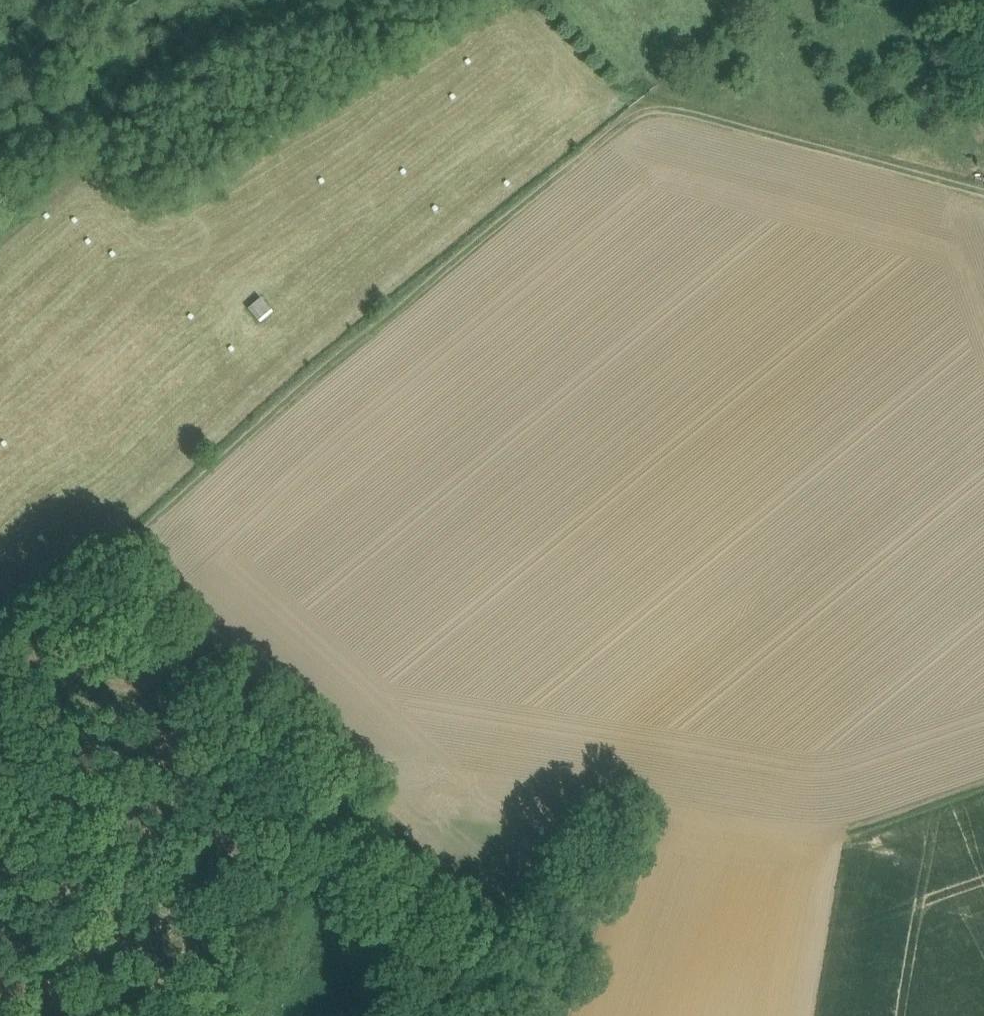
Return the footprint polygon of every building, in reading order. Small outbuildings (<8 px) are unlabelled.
[(261,322),(278,310),(267,296),(250,308),(261,322)]
